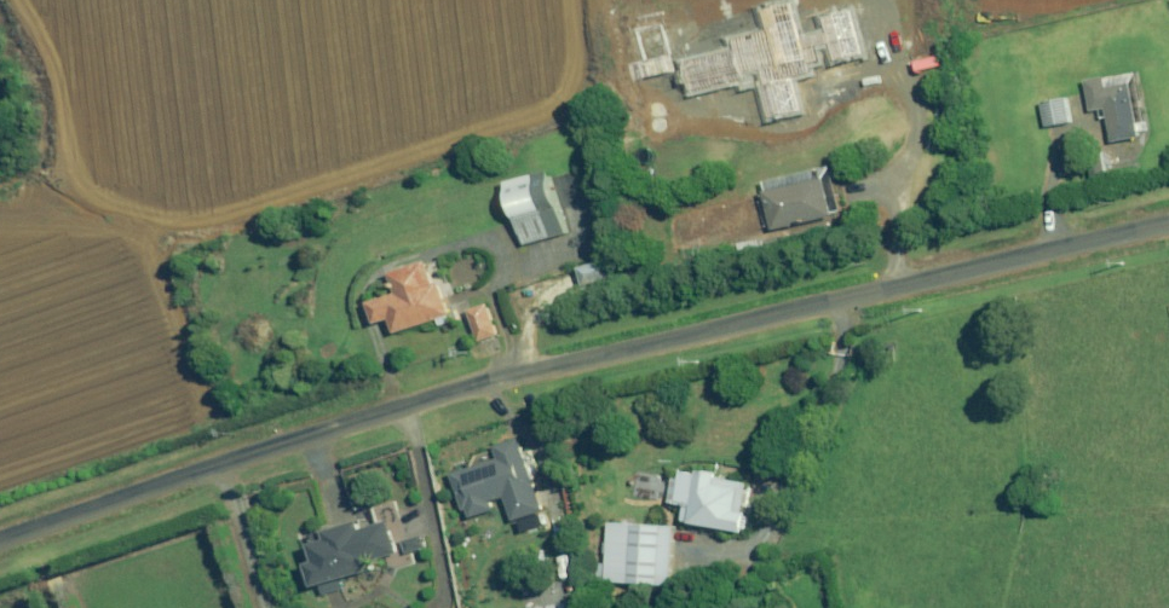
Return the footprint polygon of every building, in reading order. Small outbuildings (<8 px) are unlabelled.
[(1092,112),(1100,110),(1102,120),(1110,118),(1114,143),(1142,138),(1141,133),(1151,131),(1141,74),(1128,76),(1107,79),(1087,83),(1092,112)] [(1071,122),(1066,100),(1042,105),(1047,127),(1071,122)] [(833,165),(765,181),(768,192),(763,193),(773,232),(845,214),(836,179),(833,165)] [(567,234),(549,171),(508,183),(525,245),(567,234)] [(619,277),(614,259),(580,268),(586,287),(619,277)] [(455,322),(453,315),(441,281),(438,282),(431,262),(395,275),(401,293),(371,304),(378,324),(393,319),(398,334),(440,319),(443,326),(455,322)] [(499,336),(490,305),(470,311),(480,342),(499,336)] [(497,510),(494,501),(507,497),(514,521),(544,512),(521,440),(497,448),(501,459),(454,474),(466,510),(470,509),(472,518),(488,513),(497,510)] [(725,474),(700,470),(699,475),(682,472),(681,481),(673,480),(670,503),(686,506),(683,522),(747,532),(750,512),(746,512),(750,484),(725,479),(725,474)] [(607,521),(604,563),(592,563),(591,582),(603,582),(671,586),(674,525),(607,521)] [(343,590),(340,581),(373,571),(371,563),(399,555),(390,523),(362,531),(360,523),(328,533),(330,541),(314,546),(318,561),(310,564),(317,588),(321,587),(324,596),(343,590)] [(421,538),(403,542),(407,557),(424,553),(421,538)]
